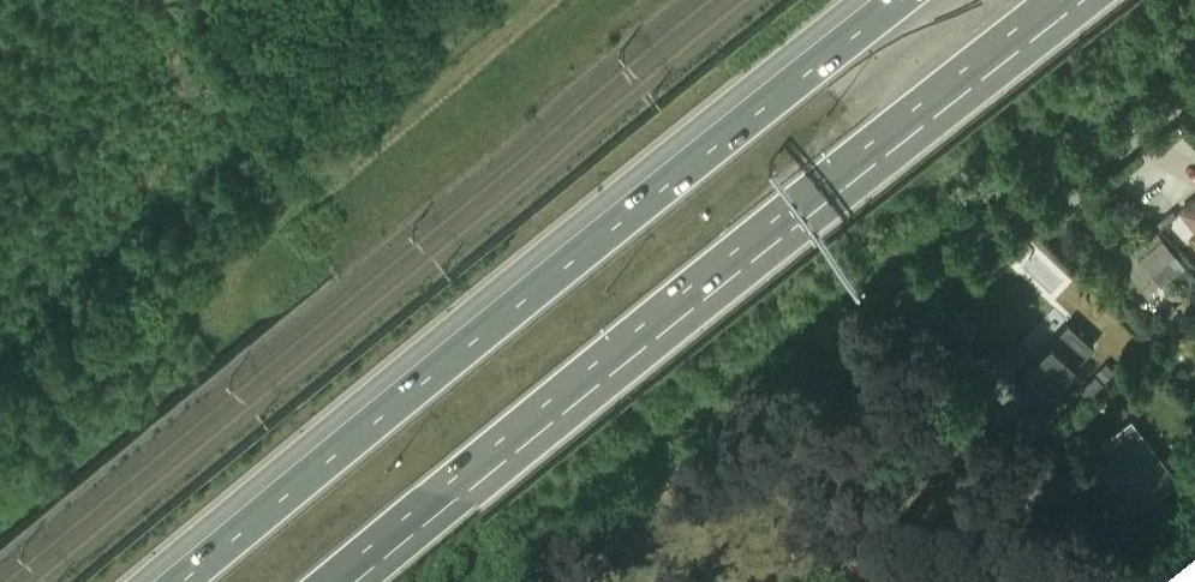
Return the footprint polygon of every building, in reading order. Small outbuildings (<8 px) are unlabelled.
[(1176,209),(1193,231),(1188,234),(1194,243),(1194,194),(1176,209)] [(1130,248),(1159,285),(1183,267),(1154,229),(1130,248)] [(1060,378),(1077,361),(1053,338),(1055,336),(1042,323),(1023,342),(1036,354),(1017,374),(1042,398),(1061,379),(1060,378)] [(1129,517),(1178,479),(1131,417),(1102,439),(1113,454),(1092,470),(1129,517)]
